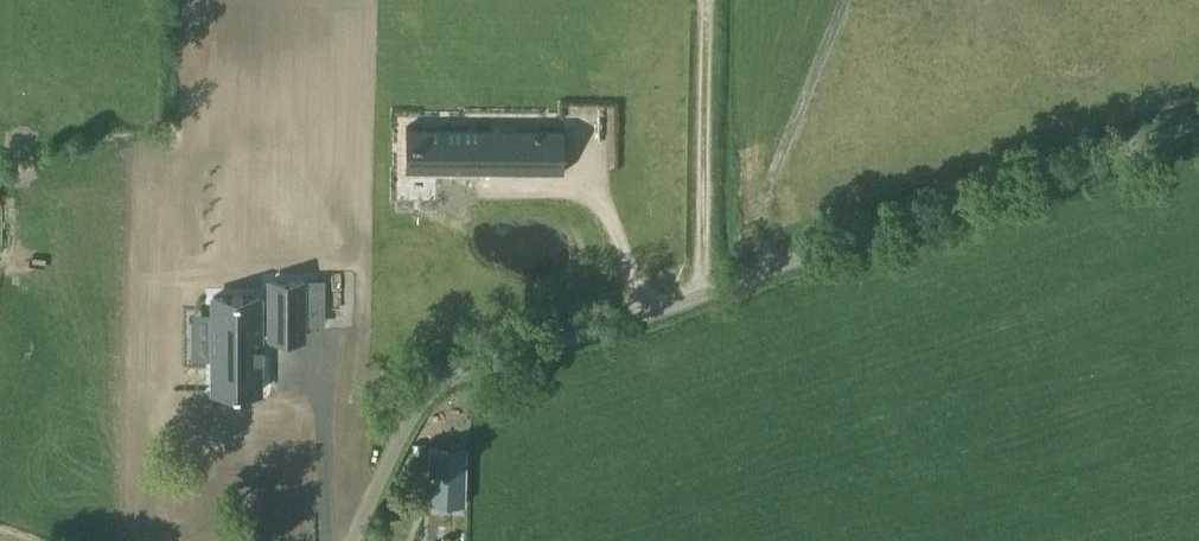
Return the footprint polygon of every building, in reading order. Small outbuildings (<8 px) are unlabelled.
[(409,128),(415,128),(415,168),(409,168),(409,170),(492,170),(492,127),(409,127),(409,128)] [(520,127),(520,170),(567,170),(567,127),(520,127)] [(242,387),(263,387),(263,332),(272,332),(272,334),(306,334),(305,277),(272,277),(272,298),(262,298),(262,296),(215,297),(215,387),(236,387),(236,388),(242,388),(242,387)] [(439,501),(461,501),(461,470),(439,471),(439,501)]
